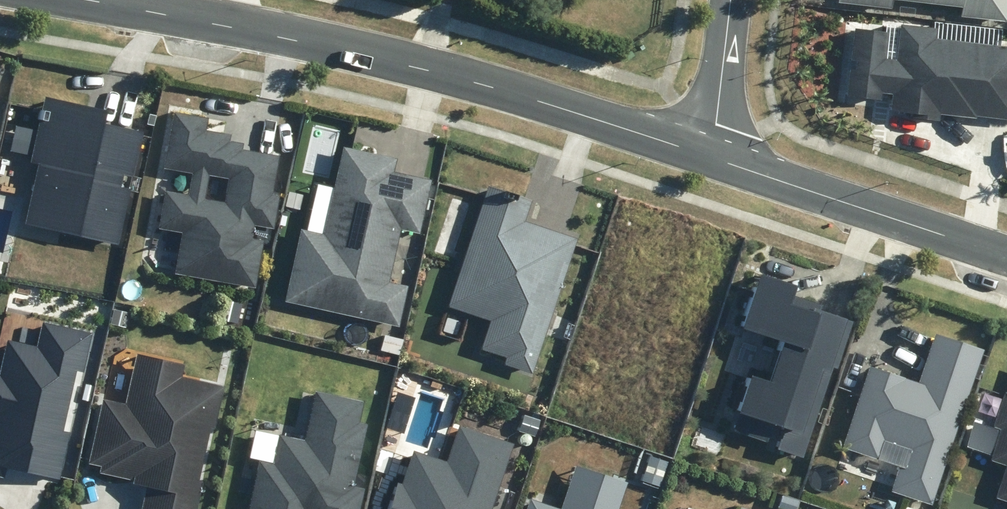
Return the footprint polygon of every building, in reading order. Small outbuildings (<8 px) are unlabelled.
[(832,6),(884,12),(885,3),(954,11),(953,19),(999,24),(1002,0),(832,0),(832,6)] [(929,40),(930,30),(894,26),(890,62),(879,60),(882,36),(848,32),(845,57),(841,92),(840,99),(874,103),(875,96),(886,97),(884,115),(933,121),(934,115),(1006,123),(1006,50),(929,40)] [(29,168),(16,228),(109,249),(122,194),(112,192),(115,179),(124,181),(135,136),(95,128),(98,114),(36,101),(21,166),(29,168)] [(193,174),(189,195),(167,192),(160,230),(182,233),(176,274),(258,288),(266,241),(253,239),(255,225),(276,229),(281,195),(274,194),(280,156),(244,150),(245,144),(230,142),(231,135),(208,131),(210,118),(174,112),(165,170),(193,174)] [(303,227),(286,300),(400,326),(410,285),(390,281),(402,228),(421,233),(433,179),(395,170),(398,157),(345,145),(325,232),(303,227)] [(525,204),(480,189),(440,310),(483,324),(474,353),(498,361),(496,369),(524,378),(569,241),(519,225),(525,204)] [(764,450),(795,460),(824,370),(830,372),(845,325),(805,313),(806,310),(776,300),(779,289),(746,279),(728,335),(768,347),(755,386),(736,380),(724,418),(732,420),(727,433),(765,446),(764,450)] [(87,333),(30,322),(25,345),(0,340),(0,489),(5,490),(7,482),(54,491),(65,438),(54,435),(66,379),(77,381),(87,333)] [(884,494),(926,508),(976,355),(928,339),(912,387),(862,370),(835,451),(871,463),(877,446),(898,452),(884,494)] [(203,481),(199,480),(211,428),(216,429),(225,386),(183,377),(186,365),(137,354),(127,403),(102,398),(88,463),(101,466),(99,473),(113,476),(134,481),(133,484),(147,487),(142,508),(196,508),(203,481)] [(240,508),(353,508),(357,493),(346,491),(360,429),(350,427),(355,406),(307,395),(295,444),(271,438),(264,467),(251,464),(240,508)] [(1006,398),(999,395),(987,431),(995,433),(985,465),(999,469),(988,502),(1004,507),(1004,508),(1006,508),(1006,396),(1006,398)] [(516,418),(510,436),(528,442),(534,424),(516,418)] [(451,429),(439,466),(405,455),(394,488),(388,486),(380,508),(484,508),(504,447),(451,429)] [(644,460),(636,485),(654,491),(662,466),(644,460)] [(620,487),(567,469),(554,508),(613,508),(620,487)] [(772,508),(791,508),(793,505),(776,499),(772,508)]
